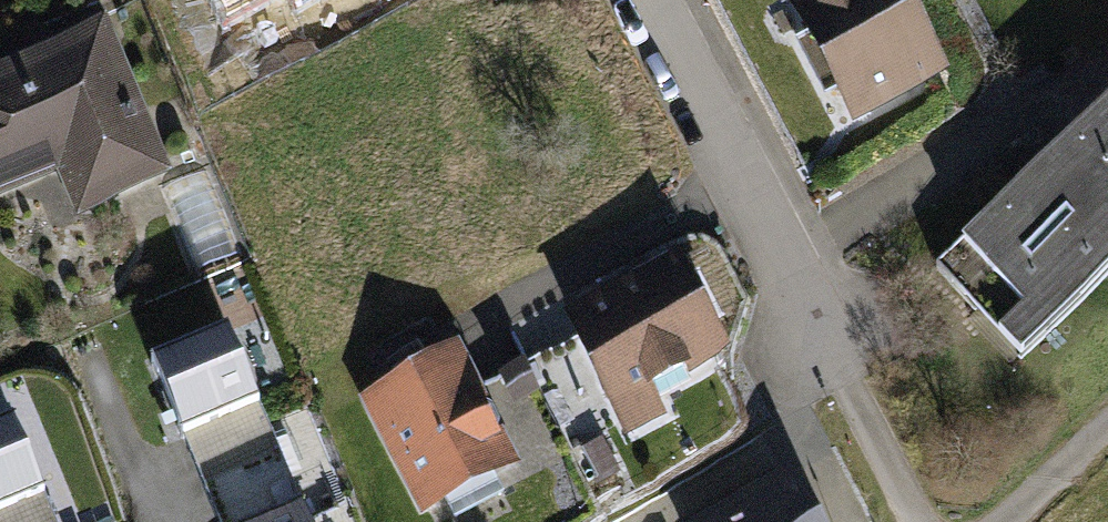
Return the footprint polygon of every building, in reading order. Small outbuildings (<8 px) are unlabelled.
[(789,12),(850,133),(949,84),(907,0),(813,0),(789,12)] [(68,159),(88,208),(180,171),(119,22),(0,71),(0,187),(68,159)] [(950,264),(1029,348),(1107,274),(1107,117),(950,264)] [(680,271),(565,328),(626,450),(671,427),(651,388),(722,353),(680,271)] [(239,321),(159,355),(192,433),(272,398),(239,321)] [(360,392),(427,521),(433,521),(515,480),(447,348),(360,392)] [(0,418),(0,515),(60,492),(26,408),(0,418)] [(684,521),(821,521),(791,466),(684,521)] [(312,500),(261,521),(322,521),(312,500)]
